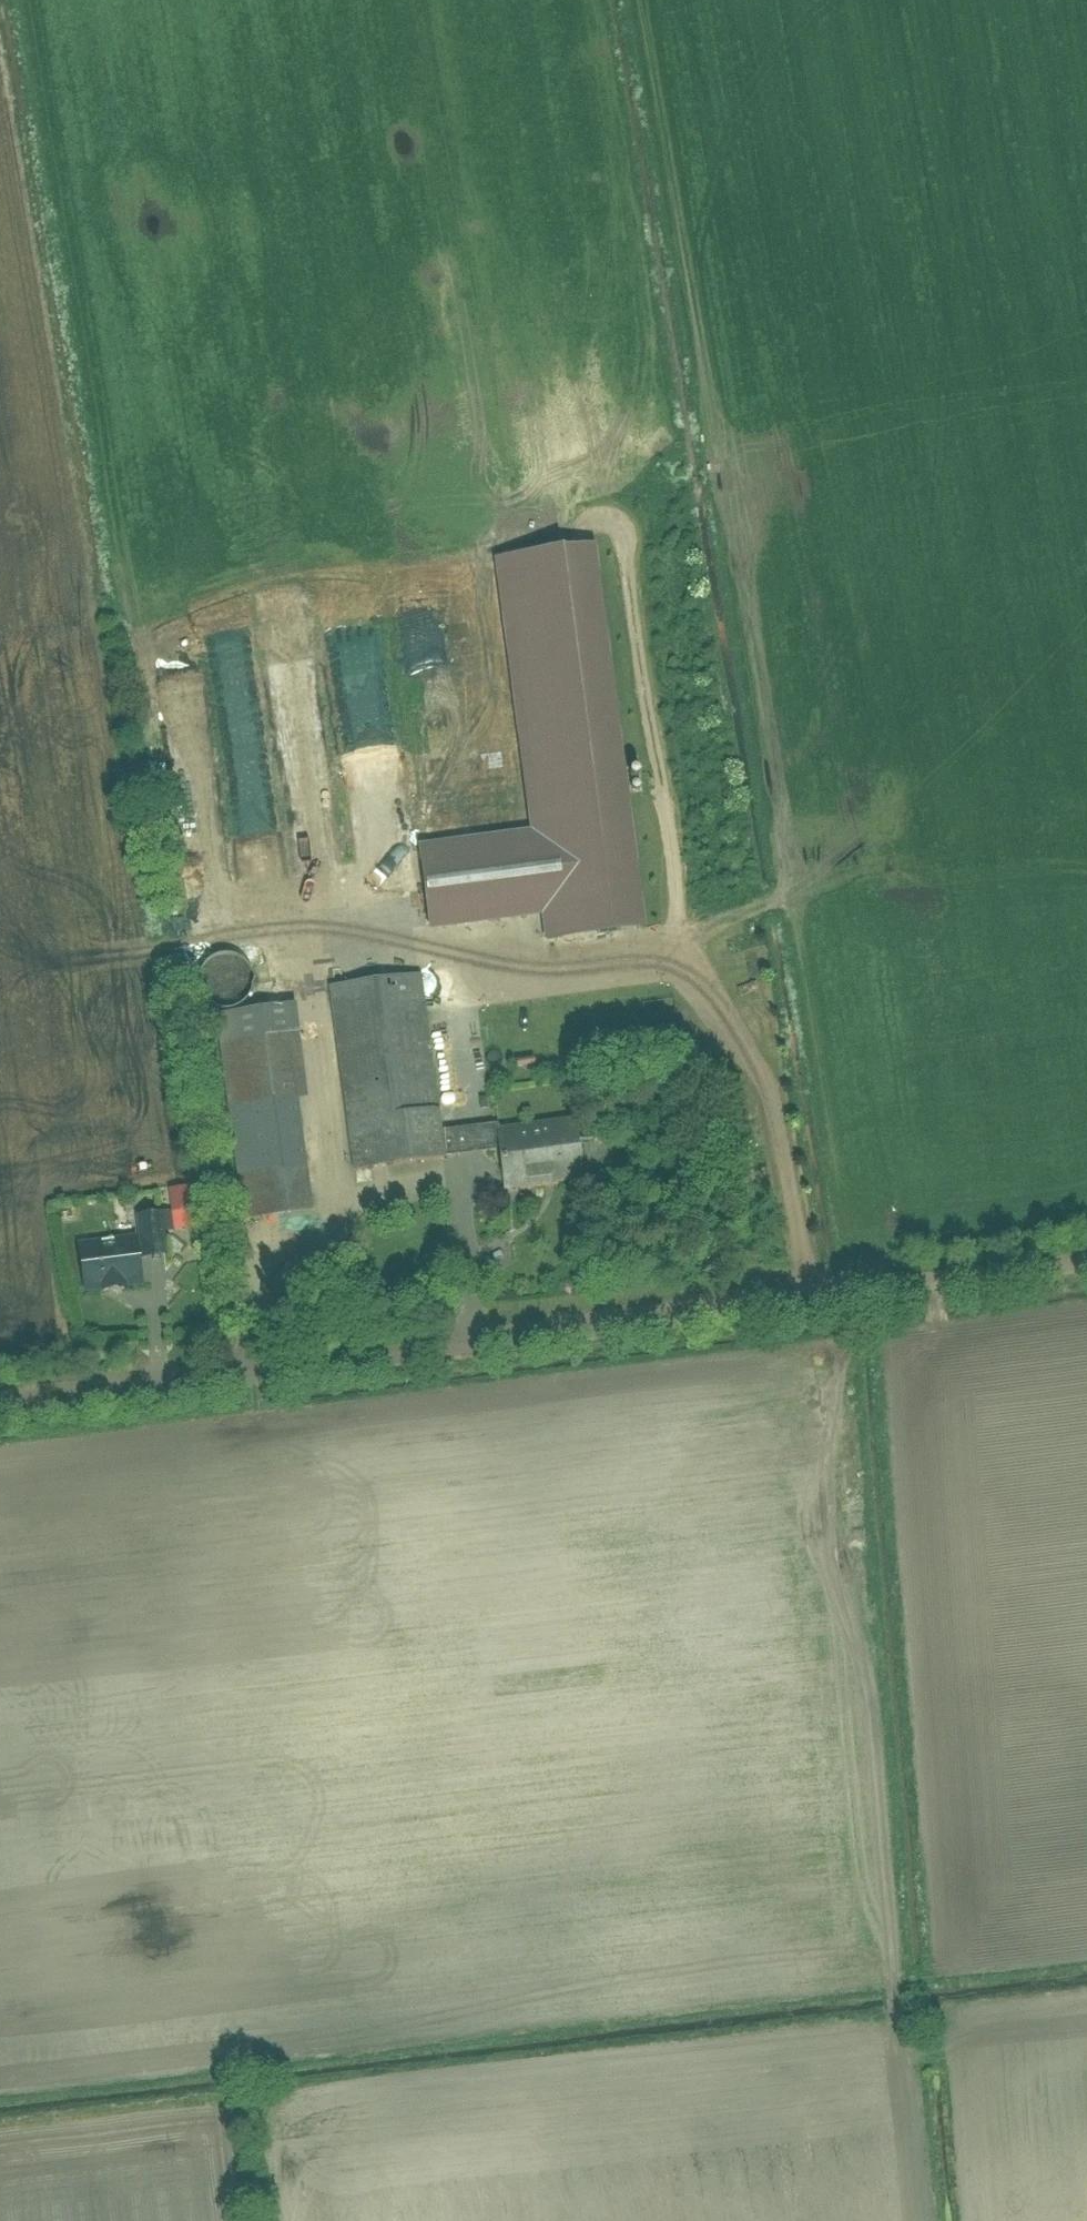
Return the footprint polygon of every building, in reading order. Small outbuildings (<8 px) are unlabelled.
[(518,833),(408,845),(417,932),(533,920),(536,943),(632,933),(592,547),(489,558),(518,833)] [(398,616),(418,745),(456,740),(436,610),(398,616)] [(244,989),(244,984),(244,979),(242,974),(237,967),(230,962),(226,961),(219,960),(211,962),(207,965),(203,969),(199,974),(198,978),(197,986),(199,994),(201,998),(206,1002),(211,1006),(214,1007),(222,1008),(230,1006),(237,1001),(242,994),(244,989)] [(423,972),(337,987),(370,1183),(505,1160),(511,1195),(594,1181),(585,1127),(454,1149),(436,1046),(456,1042),(449,1001),(429,1005),(424,980),(423,972)] [(220,1044),(245,1211),(305,1202),(290,1102),(306,1100),(296,1032),(220,1044)] [(175,1263),(169,1218),(134,1222),(140,1267),(175,1263)] [(71,1253),(76,1298),(136,1291),(131,1246),(71,1253)]
